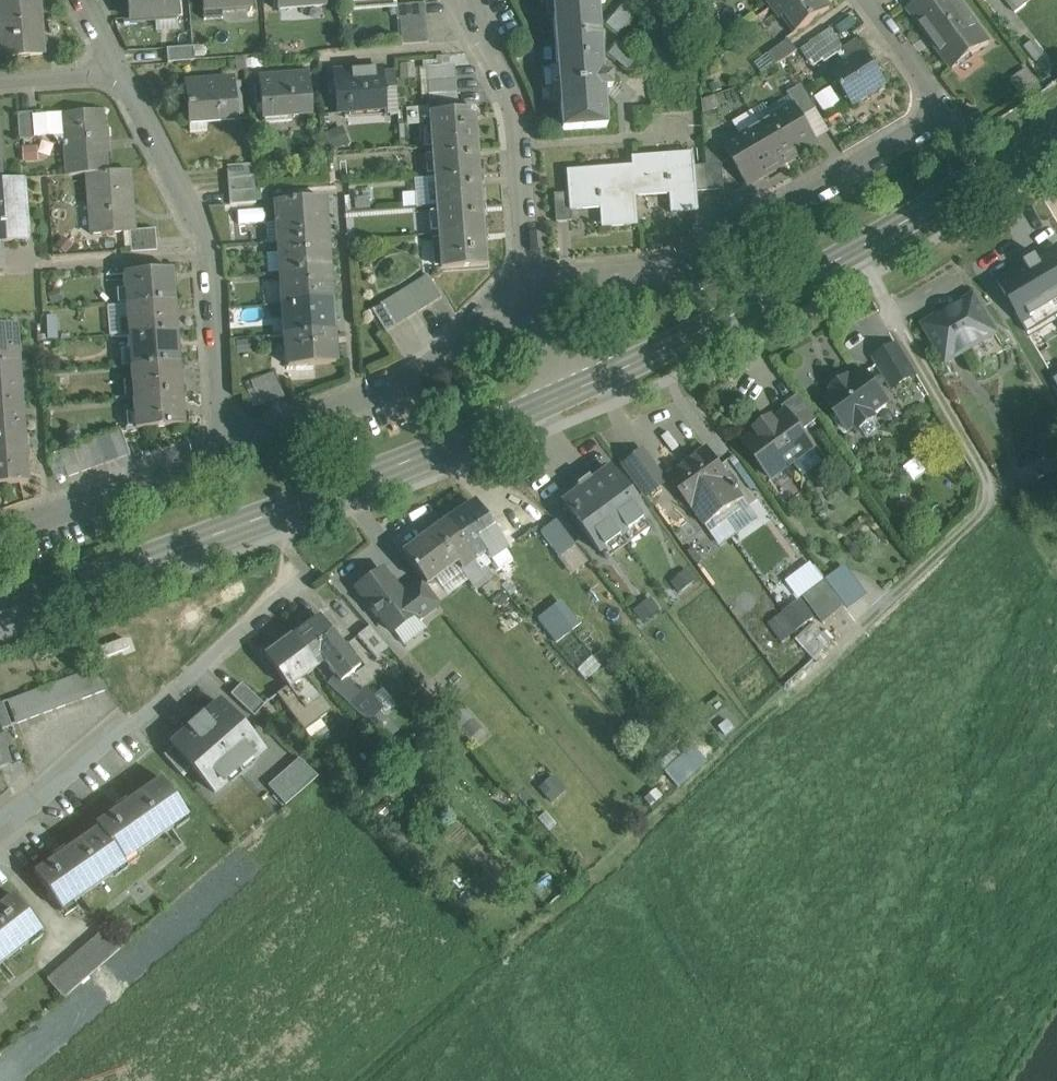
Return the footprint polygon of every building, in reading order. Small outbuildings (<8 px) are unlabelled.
[(3,59),(42,56),(38,0),(0,0),(0,25),(3,59)] [(128,19),(176,16),(175,0),(127,0),(128,19)] [(203,10),(251,6),(251,0),(202,0),(203,10)] [(277,11),(325,7),(325,0),(276,0),(277,11)] [(555,43),(599,40),(596,3),(604,2),(604,0),(552,0),(555,43)] [(773,7),(794,35),(830,9),(823,0),(782,0),(773,7)] [(957,0),(920,0),(909,9),(953,69),(988,43),(957,0)] [(1014,13),(1032,3),(1031,0),(1007,0),(1014,13)] [(424,4),(395,6),(396,20),(400,20),(425,18),(424,4)] [(856,14),(838,28),(846,38),(864,24),(856,14)] [(425,18),(400,20),(401,32),(426,30),(425,18)] [(426,30),(401,32),(401,45),(427,44),(426,30)] [(789,39),(768,55),(776,65),(787,59),(797,51),(789,39)] [(599,40),(555,43),(562,131),(606,128),(603,90),(611,90),(610,76),(601,77),(599,40)] [(858,42),(845,50),(851,61),(833,73),(853,104),(886,83),(866,52),(865,53),(858,42)] [(193,47),(166,49),(168,63),(194,61),(193,47)] [(453,65),(426,67),(427,81),(454,79),(453,65)] [(380,69),(333,73),(336,114),(383,110),(382,89),(381,72),(380,69)] [(1027,70),(1010,81),(1023,100),(1039,89),(1027,70)] [(394,71),(381,72),(382,89),(395,88),(394,71)] [(307,74),(259,78),(262,117),(310,113),(307,74)] [(233,79),(185,82),(188,125),(236,121),(233,79)] [(454,79),(427,81),(428,94),(455,92),(454,79)] [(817,109),(802,84),(787,93),(790,98),(795,106),(796,106),(803,117),(817,109)] [(832,89),(815,99),(825,116),(842,106),(832,89)] [(455,92),(428,94),(429,108),(456,106),(455,92)] [(752,112),(761,127),(795,106),(790,98),(766,111),(763,106),(752,112)] [(795,106),(761,127),(783,164),(819,144),(803,117),(796,106),(795,106)] [(474,109),(428,112),(431,148),(477,145),(474,109)] [(101,112),(64,115),(66,143),(63,144),(64,147),(66,147),(69,176),(87,174),(106,173),(103,140),(107,140),(106,127),(102,128),(101,112)] [(761,127),(752,112),(733,124),(741,138),(761,127)] [(33,113),(17,114),(19,140),(34,139),(33,113)] [(325,134),(332,152),(350,145),(343,127),(325,134)] [(741,138),(724,148),(747,186),(783,164),(761,127),(741,138)] [(477,145),(431,148),(433,177),(479,173),(477,145)] [(707,154),(707,165),(722,164),(722,152),(707,154)] [(692,153),(631,157),(632,166),(634,197),(669,194),(670,213),(697,211),(695,192),(693,166),(692,153)] [(722,164),(707,165),(709,191),(724,190),(722,164)] [(253,165),(227,166),(228,180),(254,178),(253,165)] [(707,165),(693,166),(695,192),(709,191),(707,165)] [(599,168),(602,208),(608,207),(610,227),(636,225),(634,197),(632,166),(599,168)] [(602,208),(599,168),(566,171),(568,193),(569,210),(570,210),(602,208)] [(106,173),(87,174),(92,237),(129,234),(133,234),(133,230),(128,171),(106,173)] [(479,173),(433,177),(435,206),(481,202),(479,173)] [(254,178),(228,180),(229,192),(255,190),(254,178)] [(0,181),(0,242),(26,240),(22,179),(0,181)] [(255,190),(229,192),(230,205),(256,203),(255,190)] [(568,193),(553,194),(556,222),(571,221),(570,210),(569,210),(568,193)] [(323,198),(275,202),(277,225),(282,224),(284,242),(326,239),(323,198)] [(481,202),(435,206),(437,234),(483,231),(481,202)] [(237,212),(240,224),(258,219),(256,208),(237,212)] [(155,228),(133,230),(133,234),(129,234),(130,254),(156,252),(155,228)] [(483,231),(437,234),(440,270),(486,266),(483,231)] [(1041,248),(1056,272),(1056,271),(1056,238),(1041,248)] [(284,242),(278,243),(279,256),(286,255),(287,273),(328,270),(326,239),(284,242)] [(1032,259),(1002,277),(1005,282),(1004,283),(1008,290),(1009,289),(1024,315),(1019,318),(1028,332),(1033,333),(1054,321),(1055,316),(1051,309),(1048,308),(1045,302),(1054,297),(1032,259)] [(173,270),(124,274),(126,305),(175,301),(173,270)] [(287,273),(280,273),(283,304),(331,301),(328,270),(287,273)] [(427,275),(415,283),(429,305),(441,298),(427,275)] [(415,283),(404,290),(418,312),(429,305),(415,283)] [(418,312),(404,290),(393,296),(407,319),(418,312)] [(407,319),(393,296),(383,303),(397,326),(407,319)] [(974,297),(924,326),(946,363),(996,334),(974,297)] [(175,301),(126,305),(128,336),(177,332),(175,301)] [(331,301),(283,304),(285,335),(333,332),(331,301)] [(397,326),(383,303),(371,310),(385,333),(397,326)] [(0,327),(0,359),(18,358),(16,326),(0,327)] [(177,332),(128,336),(131,367),(180,363),(177,332)] [(333,332),(285,335),(287,367),(335,364),(333,332)] [(897,346),(875,359),(893,389),(915,376),(897,346)] [(0,359),(0,390),(21,389),(18,358),(0,359)] [(180,363),(131,367),(133,398),(182,394),(180,363)] [(849,378),(832,391),(834,393),(825,400),(849,432),(856,427),(859,430),(875,418),(873,414),(888,403),(864,371),(851,381),(849,378)] [(275,373),(263,377),(272,401),(284,397),(275,373)] [(272,401),(263,377),(250,382),(259,406),(272,401)] [(0,390),(0,421),(23,420),(21,389),(0,390)] [(182,394),(133,398),(135,431),(184,427),(182,394)] [(819,421),(800,395),(782,408),(787,414),(787,413),(802,433),(819,421)] [(787,414),(774,423),(772,420),(756,431),(759,435),(746,444),(772,479),(792,464),(803,479),(824,463),(802,433),(787,413),(787,414)] [(0,421),(0,453),(25,451),(23,420),(0,421)] [(130,454),(121,430),(108,434),(117,459),(130,454)] [(108,434),(96,439),(105,463),(117,459),(108,434)] [(96,439),(84,443),(93,468),(105,463),(96,439)] [(93,468),(84,443),(72,447),(81,472),(93,468)] [(81,472),(72,447),(59,452),(68,477),(81,472)] [(0,453),(0,485),(28,483),(25,451),(0,453)] [(665,483),(641,451),(622,465),(646,496),(665,483)] [(688,466),(724,512),(744,498),(738,490),(739,489),(737,487),(736,488),(709,451),(688,466)] [(724,512),(688,466),(669,479),(692,510),(693,509),(705,526),(724,512)] [(609,469),(592,482),(588,477),(576,486),(580,491),(562,504),(599,553),(646,519),(609,469)] [(472,503),(445,523),(464,549),(465,549),(474,561),(480,570),(483,568),(491,562),(477,542),(492,531),(472,503)] [(572,539),(557,519),(541,531),(559,554),(574,542),(572,539)] [(445,522),(402,554),(421,580),(425,585),(434,579),(455,563),(460,571),(474,561),(465,549),(464,549),(445,523),(445,522)] [(455,563),(434,579),(446,596),(468,580),(476,591),(492,580),(483,568),(480,570),(474,561),(460,571),(455,563)] [(804,595),(807,599),(828,583),(815,565),(789,584),(799,598),(804,595)] [(400,596),(381,570),(356,588),(377,616),(379,615),(392,632),(415,615),(418,620),(439,605),(425,586),(425,585),(421,580),(400,596)] [(828,583),(817,592),(821,597),(810,604),(823,622),(845,606),(828,583)] [(861,617),(875,604),(863,591),(849,604),(861,617)] [(807,599),(810,604),(821,597),(817,592),(807,599)] [(657,610),(650,601),(635,612),(642,622),(657,610)] [(801,601),(785,612),(797,629),(813,618),(801,601)] [(553,608),(540,618),(555,639),(568,629),(553,608)] [(320,616),(293,636),(316,666),(318,665),(325,659),(342,680),(348,676),(355,671),(339,649),(343,646),(320,616)] [(784,617),(772,625),(782,640),(794,632),(784,617)] [(788,664),(777,672),(785,682),(831,645),(814,624),(779,653),(788,664)] [(388,648),(369,627),(357,636),(376,658),(388,648)] [(292,635),(265,655),(288,685),(289,687),(306,675),(316,667),(316,666),(293,636),(292,635)] [(342,680),(325,659),(318,665),(334,686),(342,680)] [(98,667),(44,687),(52,711),(107,690),(98,667)] [(306,675),(289,687),(288,685),(277,693),(304,729),(332,709),(306,675)] [(350,699),(360,690),(348,676),(342,680),(334,686),(350,699)] [(266,704),(242,682),(231,694),(254,716),(266,704)] [(44,687),(7,701),(15,725),(52,711),(44,687)] [(456,701),(446,710),(461,727),(471,718),(456,701)] [(0,704),(0,730),(12,726),(4,703),(0,704)] [(220,703),(172,745),(173,747),(191,766),(214,793),(225,784),(222,781),(248,758),(251,761),(262,752),(220,703)] [(450,721),(440,731),(459,750),(469,741),(450,721)] [(10,758),(0,730),(0,762),(10,758)] [(191,766),(173,747),(164,755),(181,775),(191,766)] [(299,759),(268,786),(285,806),(318,777),(299,759)] [(98,828),(124,862),(188,817),(161,778),(126,803),(125,801),(116,807),(117,809),(95,824),(98,828)] [(124,862),(98,828),(65,851),(63,849),(54,856),(55,858),(34,873),(61,911),(127,865),(124,862)] [(41,932),(13,895),(0,905),(0,964),(41,932)] [(105,930),(47,981),(63,999),(121,949),(105,930)]
